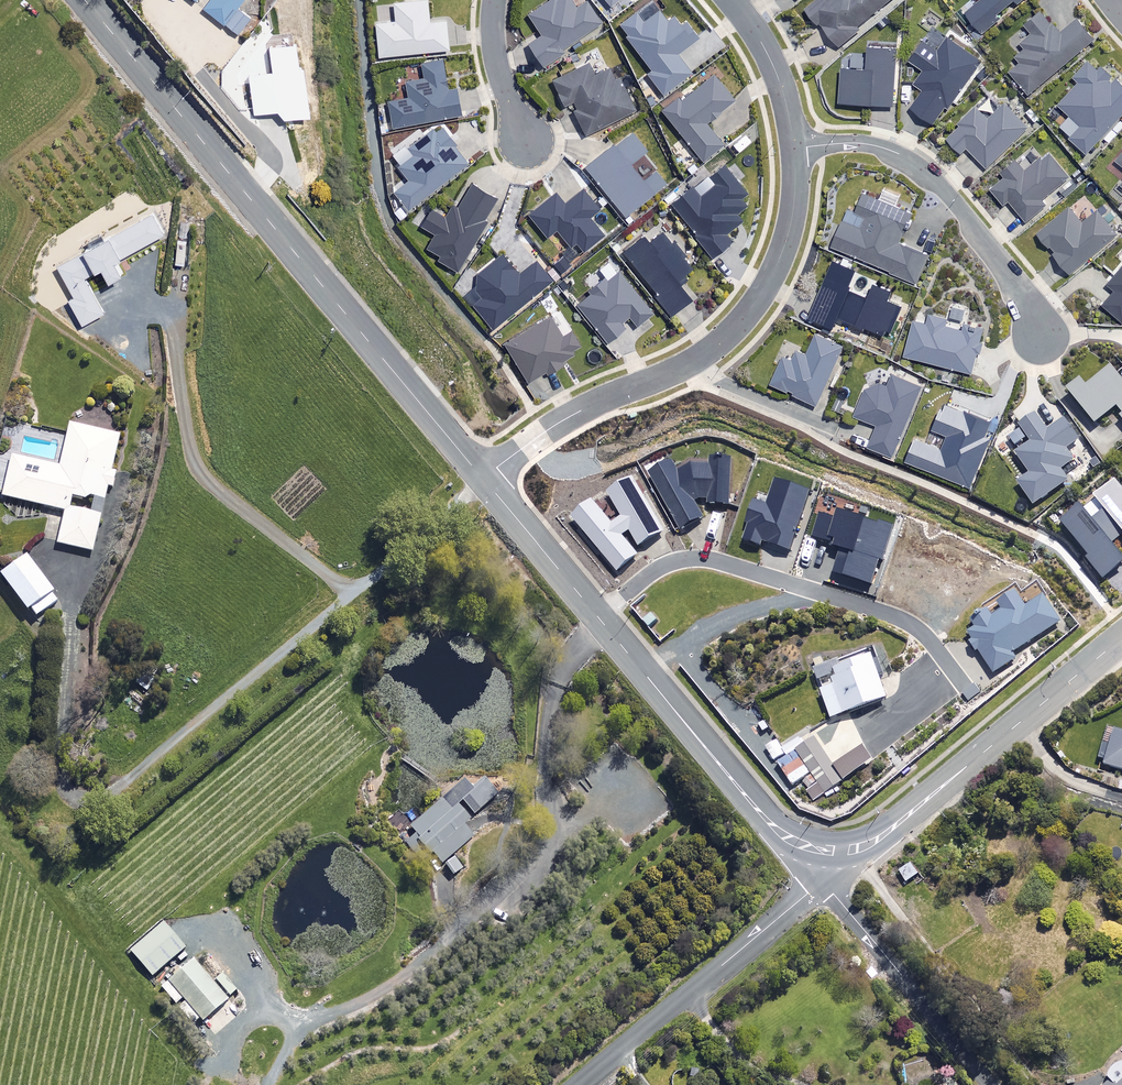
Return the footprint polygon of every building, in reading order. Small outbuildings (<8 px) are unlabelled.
[(237,33),(251,14),(238,4),(240,0),(208,0),(203,7),(237,33)] [(427,0),(394,0),(392,0),(394,18),(374,20),(377,53),(447,47),(444,18),(429,19),(427,0)] [(571,0),(545,0),(526,12),(540,33),(527,42),(542,65),(562,51),(559,48),(599,22),(585,1),(576,7),(571,0)] [(807,8),(818,22),(820,20),(839,44),(858,29),(856,26),(887,0),(816,0),(807,8)] [(962,10),(981,33),(1000,18),(996,13),(1012,0),(1015,4),(1020,0),(974,0),(962,10)] [(662,14),(656,6),(643,16),(637,9),(617,24),(650,68),(645,71),(661,92),(690,71),(676,52),(696,37),(683,19),(679,22),(669,8),(662,14)] [(1058,32),(1039,8),(1023,22),(1031,31),(1019,41),(1023,46),(1014,54),(1019,60),(1009,69),(1027,91),(1093,37),(1076,17),(1058,32)] [(940,50),(932,45),(919,64),(924,67),(914,81),(923,87),(911,105),(934,121),(947,102),(950,104),(982,59),(949,36),(940,50)] [(896,45),(866,43),(865,65),(840,64),(839,99),(893,102),(896,45)] [(1092,54),(1073,75),(1078,80),(1057,102),(1080,123),(1069,135),(1085,151),(1121,112),(1121,83),(1092,54)] [(446,83),(440,56),(419,60),(422,75),(403,78),(406,94),(386,98),(391,125),(459,112),(453,81),(446,83)] [(548,79),(561,105),(569,101),(585,135),(634,110),(612,64),(592,74),(586,61),(548,79)] [(677,94),(660,107),(701,159),(722,143),(704,120),(733,98),(713,73),(680,98),(677,94)] [(1027,124),(1005,101),(988,117),(977,106),(946,135),(961,151),(966,145),(985,165),(1027,124)] [(455,140),(442,123),(435,129),(432,125),(407,144),(412,151),(396,164),(407,177),(392,189),(406,207),(466,160),(452,142),(455,140)] [(645,148),(630,129),(585,163),(623,213),(664,182),(653,168),(641,178),(628,161),(645,148)] [(1069,175),(1047,149),(1024,169),(1015,158),(1000,171),(1004,176),(990,188),(1003,203),(1008,199),(1026,220),(1046,203),(1041,198),(1069,175)] [(745,192),(722,162),(706,175),(712,182),(698,193),(690,183),(667,201),(710,255),(730,239),(724,232),(740,219),(734,212),(744,204),(739,197),(745,192)] [(497,195),(470,180),(456,204),(451,201),(444,214),(429,206),(419,224),(433,232),(425,246),(438,252),(435,257),(457,269),(497,195)] [(883,184),(877,196),(862,189),(854,208),(847,205),(830,242),(915,280),(928,251),(900,238),(912,212),(896,205),(902,192),(883,184)] [(599,207),(582,187),(564,201),(554,190),(527,212),(545,235),(555,228),(569,245),(574,241),(581,251),(603,234),(588,215),(599,207)] [(1113,210),(1105,216),(1097,208),(1082,221),(1069,205),(1037,231),(1070,271),(1117,231),(1110,222),(1117,216),(1113,210)] [(162,236),(151,214),(107,238),(106,235),(79,250),(80,253),(55,267),(72,298),(67,300),(81,326),(103,314),(83,279),(100,270),(106,281),(119,274),(113,262),(162,236)] [(690,265),(664,227),(647,238),(642,232),(621,246),(667,313),(689,298),(674,276),(690,265)] [(518,271),(501,251),(475,272),(481,279),(463,293),(491,327),(551,278),(534,258),(518,271)] [(856,265),(834,256),(810,313),(832,322),(837,312),(888,334),(901,303),(889,298),(893,288),(874,280),(868,295),(847,286),(856,265)] [(1106,284),(1113,290),(1101,304),(1121,322),(1121,321),(1121,264),(1106,284)] [(587,286),(591,291),(575,304),(605,339),(623,324),(619,320),(627,314),(636,324),(652,310),(617,268),(607,277),(603,273),(587,286)] [(946,315),(930,311),(927,319),(915,316),(905,352),(971,371),(982,329),(961,323),(960,326),(944,322),(946,315)] [(571,327),(561,333),(548,313),(503,341),(527,379),(543,368),(545,370),(583,347),(571,327)] [(842,343),(817,332),(808,353),(796,348),(793,357),(783,353),(771,381),(818,401),(842,343)] [(1110,365),(1085,385),(1080,379),(1066,389),(1093,423),(1112,407),(1121,420),(1121,380),(1110,365)] [(921,383),(892,371),(888,382),(880,379),(866,386),(855,412),(877,422),(868,443),(891,452),(921,383)] [(904,463),(970,490),(991,439),(983,436),(989,422),(943,403),(931,431),(947,437),(941,450),(914,439),(904,463)] [(1046,431),(1034,413),(1018,424),(1029,441),(1014,452),(1027,472),(1015,480),(1031,504),(1067,480),(1059,469),(1072,460),(1065,449),(1077,440),(1063,419),(1046,431)] [(70,495),(86,499),(87,495),(103,498),(106,485),(112,486),(115,471),(110,470),(118,433),(69,422),(59,465),(10,454),(1,496),(64,510),(56,543),(91,551),(100,514),(68,506),(70,495)] [(710,462),(693,461),(678,468),(671,457),(646,471),(679,528),(702,515),(695,499),(699,497),(707,497),(707,502),(728,503),(730,453),(711,453),(710,462)] [(637,545),(661,530),(631,474),(606,490),(620,514),(611,521),(591,497),(570,514),(617,571),(638,553),(621,533),(628,529),(637,545)] [(1112,477),(1091,494),(1101,507),(1089,517),(1078,503),(1058,519),(1086,554),(1083,556),(1100,577),(1121,560),(1121,554),(1111,540),(1121,532),(1121,491),(1112,477)] [(763,538),(790,547),(810,490),(775,478),(767,502),(752,497),(744,520),(748,522),(742,538),(761,544),(763,538)] [(832,571),(872,582),(880,558),(883,559),(894,522),(877,517),(876,521),(864,517),(865,515),(836,506),(834,514),(817,509),(809,534),(832,541),(832,544),(839,546),(832,571)] [(0,571),(0,574),(26,609),(29,607),(35,615),(58,598),(25,553),(0,571)] [(972,632),(966,635),(993,676),(1015,662),(1009,652),(1058,619),(1039,591),(1025,601),(1015,586),(997,598),(1002,606),(994,612),(989,604),(972,615),(975,619),(967,624),(972,632)] [(886,696),(869,649),(813,669),(829,716),(886,696)] [(869,751),(844,715),(795,748),(817,780),(807,787),(816,799),(869,762),(864,754),(869,751)] [(1110,732),(1107,743),(1103,741),(1098,757),(1102,759),(1101,763),(1121,769),(1121,736),(1110,732)] [(784,753),(776,739),(765,746),(773,759),(784,753)] [(809,773),(795,751),(777,762),(791,784),(809,773)] [(394,838),(407,827),(429,854),(432,851),(441,862),(458,847),(452,840),(462,832),(456,825),(480,805),(476,799),(492,785),(483,774),(469,786),(464,780),(420,817),(414,810),(410,814),(400,802),(394,807),(399,812),(383,825),(394,838)] [(462,868),(454,857),(445,863),(453,874),(462,868)] [(130,948),(154,975),(188,945),(164,918),(130,948)] [(226,997),(191,958),(160,986),(195,1025),(226,997)] [(1116,1061),(1110,1065),(1106,1074),(1106,1075),(1109,1078),(1102,1084),(1121,1084),(1121,1060),(1116,1061)]
